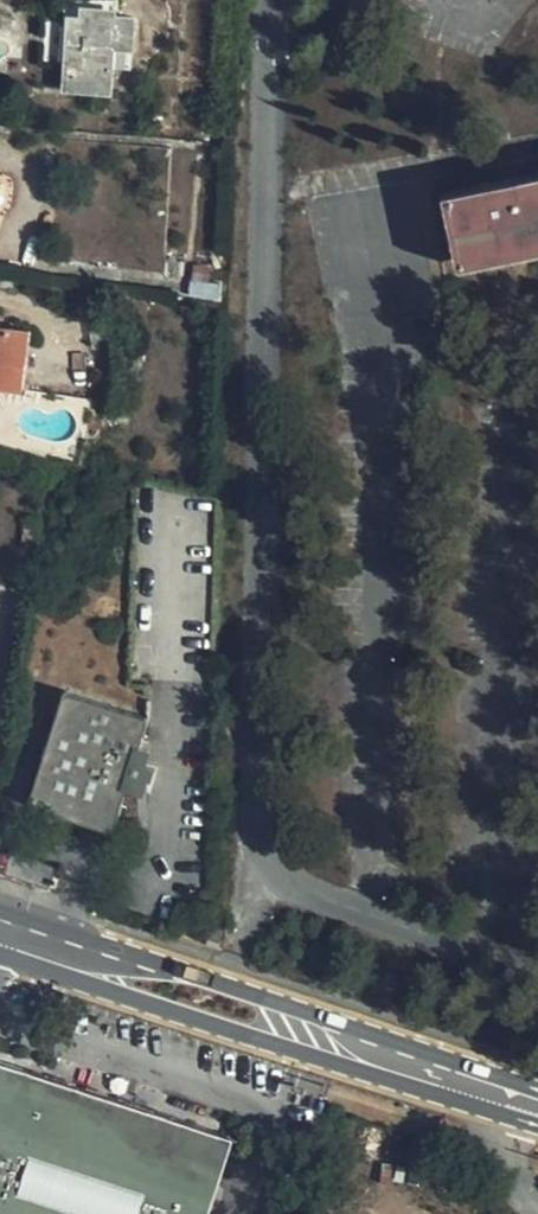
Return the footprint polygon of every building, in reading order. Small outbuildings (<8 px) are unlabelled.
[(111,91),(113,67),(115,46),(133,47),(135,17),(87,14),(86,23),(72,23),(71,42),(69,42),(66,88),(111,91)] [(115,46),(113,67),(132,68),(133,47),(115,46)] [(445,193),(461,265),(537,250),(537,173),(445,193)] [(24,391),(32,330),(0,326),(0,388),(24,391)] [(36,548),(40,521),(28,520),(25,547),(36,548)] [(146,716),(65,690),(29,803),(111,829),(146,716)] [(234,1135),(0,1061),(0,1213),(209,1213),(234,1135)]
